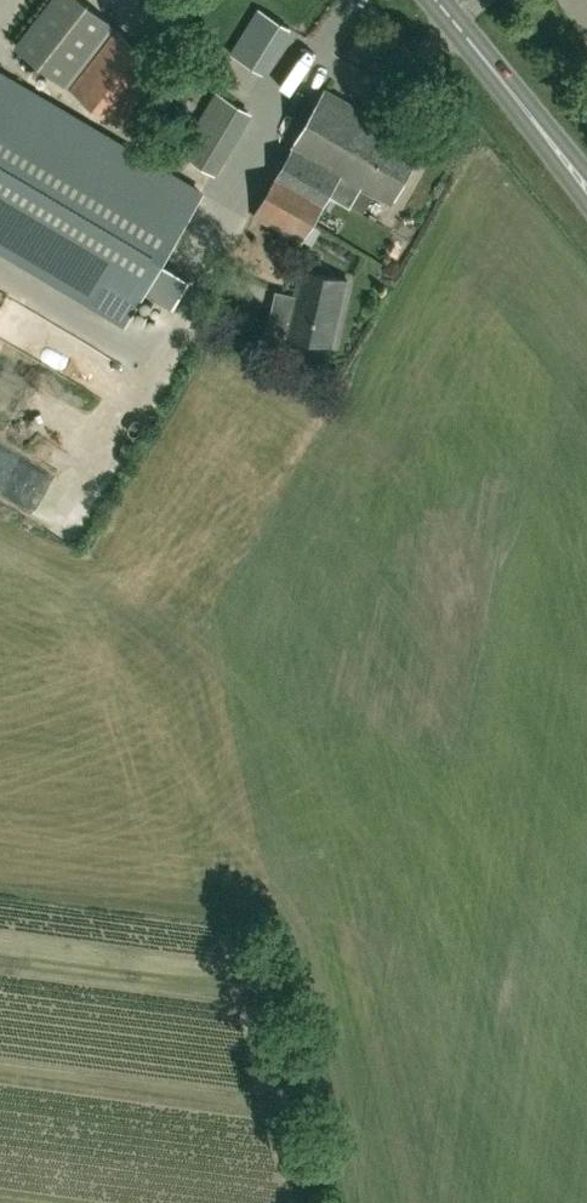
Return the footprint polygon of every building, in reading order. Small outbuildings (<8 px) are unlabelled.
[(16,46),(63,83),(110,24),(80,0),(53,0),(16,46)] [(289,27),(260,9),(233,54),(262,72),(289,27)] [(165,68),(118,30),(71,89),(118,127),(165,68)] [(174,306),(189,280),(160,263),(202,192),(0,73),(0,249),(125,322),(145,288),(174,306)] [(391,203),(423,145),(327,90),(254,215),(302,243),(342,174),(391,203)] [(178,153),(208,171),(218,153),(189,135),(178,153)] [(334,344),(349,280),(303,270),(289,334),(334,344)]
